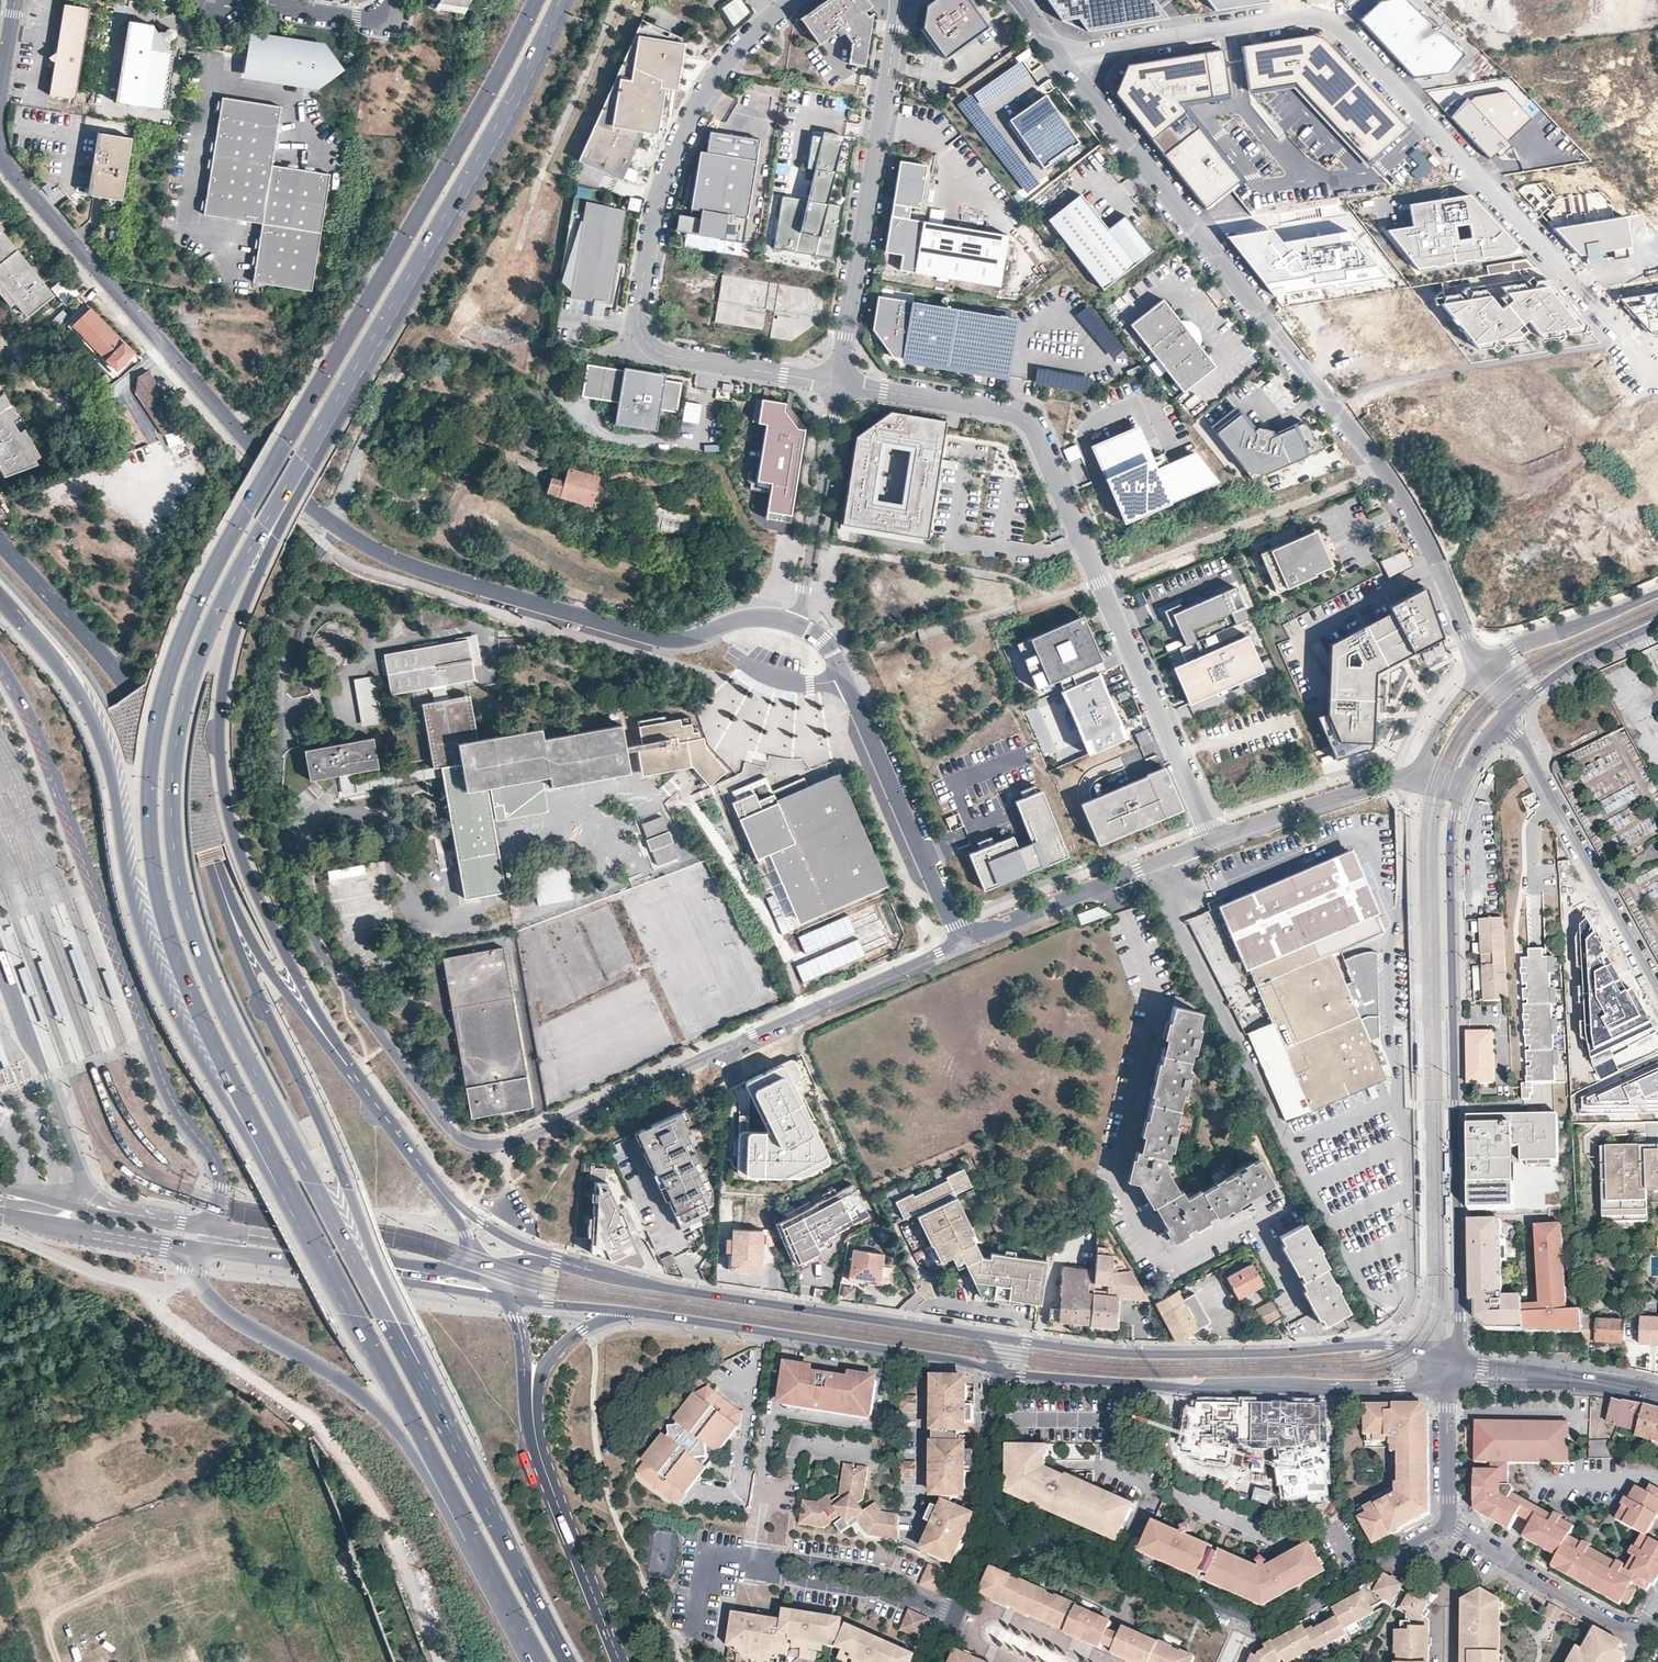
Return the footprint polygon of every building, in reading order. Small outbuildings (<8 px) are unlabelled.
[(436,9),(464,13),(471,0),(441,0),(436,9)] [(721,9),(734,26),(751,14),(741,0),(735,0),(721,9)] [(872,7),(867,0),(826,0),(800,19),(819,45),(843,28),(865,12),(872,7)] [(987,27),(968,0),(933,0),(926,5),(922,27),(944,58),(987,27)] [(1169,17),(1159,0),(1048,0),(1059,21),(1083,15),(1093,30),(1169,17)] [(1193,0),(1172,0),(1182,17),(1197,7),(1193,0)] [(1211,10),(1264,1),(1263,0),(1203,0),(1211,10)] [(1381,3),(1361,21),(1416,80),(1452,74),(1464,58),(1405,0),(1394,0),(1381,3)] [(76,100),(91,10),(65,6),(57,53),(49,57),(55,63),(50,96),(76,100)] [(854,27),(868,17),(865,12),(843,28),(852,41),(854,27)] [(864,66),(873,13),(868,17),(854,27),(852,41),(848,63),(864,66)] [(165,111),(175,51),(171,51),(153,26),(129,22),(116,103),(165,111)] [(660,136),(668,92),(682,94),(688,47),(682,38),(645,22),(583,162),(619,179),(639,133),(660,136)] [(275,39),(250,35),(247,55),(244,77),(268,81),(251,56),(275,39)] [(1246,50),(1252,91),(1301,86),(1373,165),(1408,130),(1329,47),(1318,38),(1246,50)] [(268,81),(317,89),(342,71),(324,46),(275,39),(251,56),(268,81)] [(1119,94),(1217,219),(1249,214),(1237,197),(1245,181),(1190,104),(1228,94),(1225,52),(1131,65),(1119,94)] [(1020,61),(974,93),(983,106),(1029,75),(1020,61)] [(1463,95),(1446,111),(1491,162),(1500,153),(1504,159),(1514,147),(1509,141),(1531,120),(1506,90),(1463,95)] [(1026,193),(1039,182),(971,95),(958,105),(1026,193)] [(1079,143),(1045,95),(1009,120),(1043,168),(1079,143)] [(281,108),(222,98),(204,216),(262,225),(253,283),(312,292),(330,175),(272,166),(281,108)] [(747,219),(760,139),(711,131),(707,153),(700,152),(690,209),(747,219)] [(124,201),(134,139),(102,134),(99,155),(96,154),(94,170),(96,175),(92,196),(94,196),(99,197),(124,201)] [(847,175),(852,142),(812,135),(807,169),(813,170),(835,173),(847,175)] [(1414,166),(1428,166),(1427,149),(1413,149),(1414,166)] [(920,208),(927,165),(900,161),(893,204),(910,207),(920,208)] [(830,204),(835,173),(813,170),(808,200),(830,204)] [(1523,185),(1518,191),(1553,227),(1614,218),(1612,203),(1601,192),(1558,199),(1543,183),(1523,185)] [(595,200),(596,191),(578,188),(576,197),(595,200)] [(1103,289),(1152,250),(1125,215),(1108,229),(1080,194),(1048,220),(1103,289)] [(1418,271),(1523,253),(1470,198),(1467,195),(1409,204),(1413,228),(1389,232),(1418,271)] [(833,258),(841,206),(830,204),(808,200),(782,196),(773,248),(833,258)] [(639,213),(642,201),(631,198),(628,210),(639,213)] [(610,304),(626,211),(586,204),(570,297),(610,304)] [(908,219),(910,207),(893,204),(891,216),(908,219)] [(743,243),(747,219),(690,209),(689,216),(687,233),(723,238),(723,240),(743,243)] [(679,215),(676,231),(687,233),(690,217),(679,215)] [(1000,287),(1008,235),(908,219),(891,216),(885,249),(903,251),(899,270),(1000,287)] [(1623,218),(1554,228),(1581,256),(1626,250),(1623,218)] [(1240,235),(1226,237),(1273,296),(1386,276),(1351,231),(1282,242),(1272,229),(1240,235)] [(27,320),(51,297),(0,232),(0,287),(27,320)] [(1490,274),(1505,271),(1503,265),(1489,268),(1490,274)] [(827,292),(723,275),(715,322),(763,330),(766,309),(775,310),(770,337),(792,341),(823,320),(827,292)] [(61,282),(52,289),(62,304),(71,298),(61,282)] [(1541,288),(1537,296),(1551,294),(1583,332),(1544,340),(1548,345),(1569,341),(1568,340),(1573,339),(1574,340),(1588,338),(1590,330),(1554,285),(1541,288)] [(1507,293),(1512,300),(1532,297),(1527,290),(1507,293)] [(1624,299),(1657,334),(1657,293),(1624,299)] [(1506,316),(1495,302),(1473,306),(1468,307),(1448,311),(1480,351),(1499,348),(1507,346),(1528,343),(1527,340),(1532,337),(1528,331),(1534,327),(1544,340),(1583,332),(1551,294),(1537,296),(1532,297),(1512,300),(1517,307),(1506,316)] [(978,371),(987,314),(878,296),(872,329),(892,357),(978,371)] [(1477,298),(1473,306),(1495,302),(1489,296),(1477,298)] [(1181,322),(1163,299),(1130,325),(1182,392),(1215,366),(1197,343),(1181,322)] [(1451,303),(1448,311),(1468,307),(1463,301),(1451,303)] [(1125,348),(1088,305),(1076,316),(1113,358),(1125,348)] [(116,369),(133,353),(123,344),(90,309),(73,326),(107,360),(116,369)] [(1005,376),(1015,319),(987,314),(978,371),(1005,376)] [(1195,326),(1192,324),(1188,322),(1184,322),(1181,322),(1197,343),(1199,338),(1199,333),(1197,328),(1195,326)] [(1531,348),(1528,343),(1507,346),(1510,351),(1531,348)] [(1497,354),(1499,348),(1480,351),(1485,356),(1497,354)] [(678,414),(683,384),(667,382),(668,379),(589,366),(583,398),(622,404),(618,428),(659,435),(662,411),(678,414)] [(1093,378),(1038,369),(1036,384),(1090,393),(1093,378)] [(161,435),(184,427),(148,372),(138,379),(136,395),(161,435)] [(733,385),(723,383),(722,389),(732,391),(733,385)] [(6,475),(40,463),(0,394),(0,464),(6,475)] [(758,430),(763,402),(756,401),(752,428),(758,430)] [(794,529),(811,425),(804,424),(779,411),(780,405),(763,402),(758,430),(771,432),(759,501),(774,503),(770,525),(794,529)] [(1324,448),(1317,438),(1314,439),(1312,434),(1313,434),(1304,422),(1274,435),(1272,431),(1257,427),(1254,430),(1235,407),(1211,426),(1245,470),(1263,474),(1324,448)] [(891,412),(856,437),(840,529),(927,544),(947,421),(891,412)] [(543,439),(519,428),(513,440),(521,444),(519,448),(545,459),(551,445),(542,442),(543,439)] [(1135,431),(1095,448),(1126,519),(1217,480),(1196,454),(1153,472),(1135,431)] [(1069,463),(1082,458),(1077,446),(1064,451),(1069,463)] [(565,485),(562,496),(590,505),(599,478),(570,469),(565,485)] [(549,493),(562,496),(565,485),(552,481),(549,493)] [(659,505),(660,493),(650,492),(649,504),(659,505)] [(1534,518),(1543,531),(1562,519),(1556,509),(1551,511),(1550,509),(1534,518)] [(1585,514),(1568,525),(1578,539),(1594,528),(1585,514)] [(1265,555),(1315,534),(1317,528),(1259,553),(1265,555)] [(1335,568),(1317,528),(1315,534),(1329,566),(1335,568)] [(1315,534),(1265,555),(1279,587),(1329,566),(1315,534)] [(1265,555),(1259,553),(1277,593),(1279,587),(1265,555)] [(1127,555),(1117,559),(1120,565),(1129,561),(1127,555)] [(1554,571),(1559,581),(1573,574),(1569,564),(1554,571)] [(1279,587),(1277,593),(1335,568),(1329,566),(1279,587)] [(1373,742),(1377,742),(1378,673),(1446,636),(1430,585),(1392,606),(1395,611),(1333,643),(1330,712),(1317,716),(1336,760),(1374,747),(1373,742)] [(1179,604),(1163,610),(1170,627),(1176,624),(1185,645),(1194,641),(1248,618),(1234,587),(1181,609),(1179,604)] [(1488,608),(1502,604),(1498,592),(1485,596),(1488,608)] [(1060,687),(1092,761),(1129,745),(1098,674),(1107,670),(1086,623),(1024,650),(1043,695),(1060,687)] [(1185,662),(1173,668),(1188,703),(1262,672),(1247,636),(1200,656),(1185,662)] [(391,694),(429,687),(443,685),(491,676),(484,637),(384,654),(391,694)] [(1200,656),(1194,641),(1185,645),(1179,648),(1185,662),(1200,656)] [(353,681),(362,728),(383,724),(374,677),(353,681)] [(436,702),(449,700),(447,690),(444,691),(443,685),(429,687),(431,696),(435,695),(436,702)] [(469,807),(449,810),(465,899),(504,892),(489,804),(486,788),(550,776),(551,786),(554,786),(630,772),(626,752),(625,746),(621,726),(543,739),(541,729),(478,740),(470,696),(449,700),(436,702),(423,705),(433,767),(435,768),(442,767),(461,763),(469,807)] [(643,772),(674,767),(674,768),(682,767),(680,756),(698,753),(697,745),(700,745),(698,731),(692,733),(692,728),(690,717),(666,721),(665,715),(637,720),(641,743),(642,750),(639,751),(643,772)] [(306,731),(298,732),(297,732),(299,746),(300,750),(309,748),(306,731)] [(642,750),(641,743),(625,746),(626,752),(637,750),(641,775),(691,766),(708,786),(726,771),(705,747),(702,731),(698,731),(700,745),(697,745),(698,753),(680,756),(682,767),(674,768),(674,767),(643,772),(639,751),(642,750)] [(1146,731),(1136,736),(1141,747),(1151,742),(1146,731)] [(339,775),(355,772),(379,768),(373,739),(305,751),(311,780),(339,775)] [(802,748),(803,765),(830,763),(829,746),(802,748)] [(446,791),(449,810),(469,807),(461,763),(442,767),(443,776),(446,791)] [(443,776),(442,767),(435,768),(433,767),(415,770),(357,781),(355,781),(357,791),(431,778),(443,776)] [(1164,768),(1078,801),(1094,844),(1180,811),(1164,768)] [(355,781),(357,781),(355,772),(339,775),(343,793),(357,791),(355,781)] [(881,889),(833,776),(807,787),(803,778),(771,791),(768,792),(769,795),(757,801),(754,793),(735,801),(731,803),(755,859),(767,854),(794,918),(820,907),(823,913),(881,889)] [(765,777),(731,791),(735,801),(754,793),(751,788),(764,783),(768,792),(771,791),(765,777)] [(1071,860),(1045,796),(1018,807),(1035,849),(1022,854),(1017,842),(974,860),(988,894),(1071,860)] [(676,857),(662,817),(661,817),(642,824),(657,865),(676,857)] [(1352,856),(1224,909),(1256,985),(1272,1023),(1247,1033),(1285,1121),(1380,1081),(1385,1079),(1382,1070),(1383,1070),(1381,1066),(1380,1066),(1369,1039),(1374,1037),(1369,1025),(1364,1027),(1360,1018),(1367,1015),(1378,1014),(1376,951),(1372,952),(1366,953),(1360,954),(1355,956),(1345,960),(1354,981),(1346,985),(1333,953),(1340,950),(1383,932),(1376,915),(1352,856)] [(567,864),(532,870),(538,905),(573,899),(567,864)] [(389,924),(391,917),(386,911),(379,912),(376,919),(381,926),(389,924)] [(854,916),(798,936),(805,955),(863,934),(855,912),(852,912),(854,916)] [(1481,999),(1506,998),(1501,915),(1492,916),(1491,915),(1487,915),(1486,916),(1477,916),(1479,952),(1484,952),(1485,959),(1479,959),(1480,976),(1486,977),(1486,985),(1481,985),(1481,999)] [(1612,1058),(1656,1031),(1631,987),(1626,990),(1586,918),(1579,924),(1579,929),(1575,937),(1576,966),(1581,966),(1582,986),(1578,986),(1578,1003),(1583,1002),(1584,1020),(1580,1021),(1580,1038),(1586,1038),(1589,1056),(1593,1066),(1612,1058)] [(1551,975),(1551,960),(1547,960),(1546,949),(1529,949),(1530,960),(1522,961),(1522,970),(1522,972),(1527,971),(1527,976),(1551,975)] [(533,1110),(505,952),(445,962),(473,1121),(533,1110)] [(828,956),(797,966),(802,984),(834,974),(828,956)] [(1551,991),(1551,975),(1527,976),(1522,976),(1522,977),(1523,986),(1523,987),(1528,987),(1528,991),(1551,991)] [(1552,1006),(1551,991),(1528,991),(1523,991),(1523,992),(1523,1001),(1523,1002),(1528,1002),(1528,1007),(1552,1006)] [(1187,996),(1175,994),(1174,1002),(1173,1002),(1139,1150),(1136,1150),(1131,1175),(1138,1177),(1173,1237),(1230,1205),(1231,1207),(1260,1191),(1259,1188),(1273,1180),(1260,1158),(1246,1165),(1245,1163),(1238,1167),(1239,1169),(1203,1190),(1201,1188),(1185,1197),(1164,1161),(1164,1160),(1165,1155),(1168,1156),(1171,1140),(1173,1140),(1175,1131),(1173,1131),(1184,1083),(1186,1083),(1187,1075),(1186,1074),(1193,1042),(1195,1042),(1197,1033),(1195,1033),(1200,1009),(1184,1005),(1187,996)] [(1552,1021),(1552,1006),(1528,1007),(1523,1007),(1523,1008),(1523,1017),(1523,1018),(1528,1018),(1528,1022),(1552,1021)] [(1553,1037),(1552,1021),(1528,1022),(1523,1022),(1524,1023),(1524,1032),(1524,1033),(1529,1033),(1529,1037),(1553,1037)] [(1491,1028),(1465,1029),(1466,1082),(1493,1081),(1491,1028)] [(1553,1052),(1553,1037),(1529,1037),(1524,1037),(1524,1039),(1524,1047),(1524,1048),(1529,1048),(1529,1053),(1553,1052)] [(1,1060),(4,1068),(10,1066),(0,1039),(0,1058),(1,1060)] [(1553,1067),(1553,1052),(1529,1053),(1524,1053),(1524,1054),(1525,1063),(1525,1064),(1529,1064),(1530,1068),(1553,1067)] [(785,1069),(750,1086),(748,1090),(748,1092),(768,1134),(744,1134),(741,1135),(739,1139),(739,1175),(740,1177),(742,1179),(748,1179),(750,1181),(753,1182),(787,1183),(793,1180),(801,1181),(829,1167),(830,1164),(830,1160),(796,1089),(801,1073),(794,1061),(791,1060),(788,1061),(782,1064),(785,1069)] [(1580,1094),(1580,1106),(1578,1106),(1579,1112),(1657,1111),(1657,1062),(1580,1094)] [(4,1068),(1,1069),(2,1069),(7,1085),(15,1082),(10,1066),(4,1068)] [(1554,1083),(1553,1067),(1530,1068),(1525,1068),(1525,1069),(1525,1078),(1525,1079),(1530,1079),(1530,1083),(1554,1083)] [(1531,1095),(1530,1083),(1524,1084),(1520,1084),(1520,1100),(1528,1100),(1528,1095),(1531,1095)] [(684,1109),(674,1113),(678,1122),(681,1121),(684,1119),(688,1118),(684,1109)] [(699,1160),(695,1150),(689,1153),(684,1143),(690,1141),(686,1132),(681,1121),(678,1122),(674,1113),(636,1131),(639,1137),(644,1135),(646,1140),(641,1142),(641,1143),(645,1151),(650,1148),(656,1161),(651,1163),(655,1172),(655,1173),(663,1169),(667,1177),(661,1179),(665,1188),(667,1191),(664,1192),(667,1199),(681,1228),(697,1221),(707,1216),(711,1214),(708,1206),(713,1204),(707,1191),(702,1181),(708,1179),(703,1170),(698,1172),(693,1162),(699,1160)] [(1557,1116),(1467,1118),(1469,1211),(1514,1210),(1513,1184),(1505,1184),(1505,1148),(1520,1148),(1520,1163),(1527,1162),(1551,1162),(1558,1162),(1557,1116)] [(689,1130),(684,1119),(681,1121),(686,1132),(689,1130)] [(695,1150),(690,1141),(684,1143),(689,1153),(695,1150)] [(1601,1148),(1603,1223),(1627,1222),(1627,1225),(1633,1225),(1633,1222),(1648,1222),(1648,1218),(1651,1218),(1651,1214),(1647,1214),(1647,1192),(1657,1191),(1657,1147),(1654,1147),(1601,1148)] [(656,1161),(650,1148),(645,1151),(643,1152),(648,1164),(651,1163),(656,1161)] [(1505,1184),(1513,1184),(1513,1163),(1520,1163),(1520,1148),(1505,1148),(1505,1184)] [(703,1170),(699,1160),(693,1162),(698,1172),(703,1170)] [(620,1209),(608,1182),(606,1181),(607,1168),(595,1167),(594,1178),(592,1178),(592,1179),(596,1180),(595,1192),(598,1192),(597,1201),(594,1200),(593,1217),(592,1224),(588,1224),(587,1233),(595,1234),(595,1236),(591,1236),(590,1252),(638,1266),(642,1255),(634,1238),(630,1231),(637,1227),(627,1206),(620,1209)] [(667,1177),(663,1169),(655,1173),(655,1172),(652,1173),(653,1174),(656,1182),(661,1179),(667,1177)] [(1039,1305),(1046,1261),(1024,1258),(1014,1257),(1004,1255),(990,1253),(989,1259),(981,1258),(971,1236),(973,1235),(955,1198),(954,1195),(971,1187),(963,1169),(945,1178),(947,1181),(913,1197),(912,1194),(894,1202),(903,1220),(920,1212),(921,1215),(916,1217),(930,1246),(928,1248),(936,1265),(951,1258),(955,1266),(963,1262),(972,1280),(980,1299),(1007,1303),(1008,1300),(1024,1302),(1039,1305)] [(665,1188),(661,1179),(656,1182),(662,1193),(664,1192),(667,1191),(665,1188)] [(712,1188),(708,1179),(702,1181),(707,1191),(712,1188)] [(785,1217),(773,1223),(791,1264),(797,1261),(815,1252),(817,1251),(816,1248),(815,1246),(821,1243),(822,1244),(822,1245),(824,1245),(827,1245),(829,1243),(829,1240),(828,1239),(828,1238),(826,1236),(825,1235),(833,1231),(857,1219),(867,1214),(851,1184),(835,1192),(822,1198),(810,1205),(785,1217)] [(833,1187),(820,1194),(822,1198),(835,1192),(833,1187)] [(1547,1203),(1558,1202),(1557,1195),(1546,1196),(1547,1203)] [(807,1200),(782,1213),(785,1217),(810,1205),(807,1200)] [(868,1214),(867,1214),(857,1219),(859,1223),(870,1217),(868,1214)] [(1503,1328),(1524,1329),(1522,1303),(1522,1296),(1503,1296),(1502,1258),(1505,1258),(1505,1237),(1502,1237),(1501,1219),(1469,1220),(1470,1243),(1471,1245),(1474,1246),(1474,1251),(1470,1251),(1471,1288),(1475,1288),(1475,1294),(1483,1293),(1483,1299),(1475,1299),(1475,1314),(1489,1327),(1503,1328)] [(1306,1222),(1280,1235),(1303,1280),(1301,1281),(1324,1325),(1335,1319),(1350,1311),(1339,1289),(1340,1289),(1337,1281),(1335,1282),(1327,1267),(1329,1266),(1321,1251),(1323,1250),(1319,1242),(1317,1244),(1306,1222)] [(1099,1268),(1103,1223),(1098,1223),(1094,1268),(1099,1268)] [(1565,1224),(1538,1224),(1539,1303),(1522,1303),(1524,1329),(1550,1330),(1549,1320),(1549,1318),(1575,1319),(1575,1311),(1567,1310),(1565,1252),(1560,1252),(1560,1244),(1565,1244),(1565,1224)] [(760,1272),(762,1231),(733,1230),(732,1252),(727,1252),(727,1270),(748,1272),(760,1272)] [(585,1251),(586,1236),(575,1235),(574,1248),(585,1251)] [(1611,1247),(1626,1247),(1626,1238),(1611,1238),(1611,1247)] [(1647,1238),(1647,1247),(1657,1247),(1657,1238),(1647,1238)] [(882,1253),(852,1249),(847,1280),(859,1282),(860,1278),(877,1280),(879,1271),(882,1253)] [(815,1252),(797,1261),(800,1267),(818,1257),(815,1252)] [(676,1262),(672,1253),(660,1258),(664,1266),(666,1266),(676,1262)] [(1250,1290),(1263,1284),(1251,1263),(1226,1277),(1237,1297),(1250,1290)] [(1092,1294),(1094,1271),(1062,1268),(1060,1288),(1058,1303),(1056,1303),(1056,1304),(1051,1304),(1051,1307),(1049,1307),(1048,1319),(1089,1323),(1092,1294)] [(1094,1268),(1094,1271),(1092,1294),(1117,1297),(1120,1297),(1131,1297),(1139,1298),(1142,1311),(1149,1308),(1148,1306),(1151,1304),(1131,1270),(1099,1268),(1094,1268)] [(852,1288),(843,1287),(842,1296),(851,1297),(852,1288)] [(1192,1331),(1209,1322),(1194,1293),(1182,1299),(1177,1290),(1155,1302),(1175,1340),(1192,1331)] [(1089,1323),(1114,1325),(1115,1317),(1117,1297),(1092,1294),(1089,1323)] [(1269,1319),(1279,1314),(1271,1299),(1261,1305),(1269,1319)] [(1256,1326),(1269,1319),(1261,1305),(1248,1312),(1256,1326)] [(1575,1332),(1584,1332),(1583,1319),(1583,1311),(1575,1311),(1575,1319),(1575,1332)] [(1556,1331),(1575,1332),(1575,1319),(1549,1318),(1549,1320),(1556,1321),(1556,1331)] [(1623,1320),(1583,1319),(1584,1332),(1584,1334),(1584,1341),(1595,1341),(1595,1342),(1603,1343),(1623,1343),(1623,1320)] [(1640,1321),(1639,1345),(1657,1346),(1657,1321),(1640,1321)] [(783,1370),(779,1401),(782,1407),(866,1420),(872,1416),(877,1382),(873,1378),(868,1381),(864,1376),(859,1380),(855,1375),(844,1382),(841,1379),(838,1381),(835,1377),(826,1376),(822,1379),(820,1376),(816,1378),(809,1368),(803,1372),(799,1366),(793,1370),(789,1365),(783,1370)] [(967,1490),(972,1490),(972,1474),(965,1474),(965,1470),(972,1470),(972,1453),(965,1453),(965,1443),(952,1443),(952,1433),(965,1433),(965,1423),(972,1424),(972,1406),(965,1406),(965,1391),(961,1391),(961,1387),(958,1387),(958,1377),(940,1378),(940,1387),(931,1387),(931,1402),(931,1408),(931,1424),(934,1423),(935,1433),(937,1433),(937,1443),(935,1443),(935,1453),(930,1453),(930,1469),(930,1476),(930,1490),(940,1490),(940,1499),(945,1499),(954,1499),(958,1499),(958,1490),(967,1490)] [(931,1378),(931,1387),(940,1387),(940,1378),(931,1378)] [(733,1405),(712,1389),(709,1394),(705,1392),(700,1393),(698,1395),(693,1392),(673,1418),(677,1420),(674,1425),(666,1426),(667,1434),(665,1436),(661,1433),(640,1461),(650,1469),(642,1480),(664,1497),(673,1486),(684,1494),(694,1481),(704,1467),(700,1463),(703,1459),(707,1462),(712,1455),(708,1452),(711,1448),(715,1451),(736,1424),(725,1416),(733,1405)] [(914,1396),(898,1396),(898,1414),(914,1414),(914,1408),(914,1401),(914,1396)] [(1607,1422),(1638,1433),(1645,1406),(1625,1402),(1618,1401),(1613,1400),(1607,1422)] [(1247,1456),(1248,1406),(1199,1404),(1197,1410),(1189,1409),(1183,1446),(1182,1452),(1191,1454),(1190,1459),(1229,1468),(1232,1454),(1247,1456)] [(1328,1446),(1327,1405),(1254,1406),(1253,1451),(1285,1449),(1328,1446)] [(1394,1533),(1430,1512),(1429,1410),(1425,1406),(1388,1406),(1368,1406),(1365,1406),(1366,1449),(1386,1449),(1387,1488),(1352,1508),(1373,1545),(1394,1533)] [(1645,1406),(1638,1433),(1637,1436),(1657,1442),(1657,1409),(1645,1406)] [(1508,1426),(1508,1422),(1491,1422),(1475,1422),(1475,1463),(1492,1464),(1509,1464),(1570,1465),(1570,1423),(1555,1423),(1539,1423),(1538,1427),(1508,1426)] [(1614,1442),(1591,1442),(1591,1457),(1614,1457),(1614,1442)] [(1324,1455),(1323,1449),(1280,1455),(1281,1462),(1276,1462),(1283,1501),(1328,1498),(1327,1487),(1333,1486),(1332,1455),(1324,1455)] [(1024,1453),(1016,1453),(1008,1453),(1008,1458),(1011,1458),(1011,1494),(1024,1500),(1023,1502),(1035,1507),(1036,1505),(1054,1513),(1055,1511),(1061,1514),(1066,1521),(1070,1523),(1073,1524),(1074,1522),(1102,1534),(1100,1536),(1120,1545),(1127,1529),(1122,1527),(1125,1519),(1130,1521),(1136,1507),(1117,1499),(1117,1502),(1079,1485),(1074,1489),(1065,1489),(1065,1487),(1065,1485),(1065,1484),(1064,1482),(1064,1480),(1063,1479),(1061,1479),(1059,1479),(1057,1480),(1056,1482),(1056,1483),(1056,1484),(1056,1486),(1055,1489),(1046,1489),(1046,1478),(1046,1460),(1048,1459),(1048,1453),(1031,1453),(1031,1455),(1023,1455),(1024,1453)] [(1011,1458),(1008,1458),(1008,1479),(1008,1496),(1023,1502),(1024,1500),(1011,1494),(1011,1458)] [(899,1537),(898,1513),(884,1511),(877,1510),(865,1509),(862,1511),(856,1504),(862,1500),(865,1482),(867,1467),(856,1465),(855,1469),(851,1469),(852,1465),(843,1464),(839,1493),(840,1495),(833,1500),(832,1498),(828,1502),(816,1500),(803,1498),(801,1509),(806,1509),(806,1514),(801,1513),(799,1523),(822,1527),(836,1517),(838,1520),(834,1524),(839,1532),(855,1521),(858,1524),(863,1525),(867,1526),(866,1530),(866,1533),(899,1537)] [(914,1464),(898,1464),(898,1481),(914,1481),(914,1476),(914,1469),(914,1464)] [(1509,1472),(1509,1464),(1492,1464),(1492,1472),(1509,1472)] [(1508,1488),(1509,1472),(1492,1472),(1475,1472),(1474,1488),(1480,1488),(1480,1495),(1474,1495),(1474,1502),(1474,1504),(1474,1506),(1474,1508),(1474,1510),(1475,1513),(1476,1514),(1478,1515),(1480,1516),(1481,1517),(1483,1518),(1490,1521),(1493,1516),(1499,1519),(1496,1525),(1510,1533),(1518,1518),(1526,1504),(1513,1497),(1515,1493),(1512,1488),(1508,1488)] [(1097,1478),(1091,1476),(1089,1482),(1097,1486),(1097,1478)] [(1065,1478),(1046,1478),(1046,1489),(1055,1489),(1056,1486),(1056,1484),(1056,1483),(1056,1482),(1057,1480),(1059,1479),(1061,1479),(1063,1479),(1064,1480),(1064,1482),(1065,1484),(1065,1485),(1065,1487),(1065,1489),(1074,1489),(1079,1485),(1117,1502),(1117,1499),(1081,1483),(1066,1477),(1065,1478)] [(1652,1486),(1648,1494),(1637,1487),(1630,1500),(1625,1498),(1621,1505),(1624,1507),(1617,1521),(1643,1536),(1647,1529),(1651,1532),(1655,1524),(1651,1522),(1655,1516),(1657,1517),(1657,1490),(1652,1486)] [(930,1499),(940,1499),(940,1490),(930,1490),(930,1499)] [(967,1499),(967,1490),(958,1490),(958,1499),(967,1499)] [(828,1493),(816,1500),(828,1502),(832,1498),(828,1493)] [(954,1506),(954,1499),(945,1499),(945,1511),(951,1513),(954,1506)] [(875,1502),(865,1509),(877,1510),(884,1511),(880,1507),(875,1502)] [(1540,1511),(1526,1504),(1518,1518),(1532,1526),(1540,1511)] [(932,1546),(929,1555),(946,1562),(949,1554),(957,1558),(965,1542),(963,1541),(964,1537),(966,1538),(972,1525),(972,1522),(965,1519),(968,1512),(954,1506),(951,1513),(945,1511),(933,1506),(926,1521),(933,1524),(931,1527),(930,1527),(923,1543),(932,1546)] [(1554,1551),(1561,1555),(1570,1538),(1575,1528),(1562,1522),(1564,1518),(1556,1514),(1553,1519),(1540,1511),(1532,1526),(1526,1536),(1532,1539),(1530,1544),(1538,1548),(1540,1544),(1546,1547),(1544,1551),(1551,1555),(1554,1551)] [(1490,1521),(1496,1525),(1499,1519),(1493,1516),(1490,1521)] [(206,1526),(212,1542),(227,1536),(221,1520),(206,1526)] [(865,1533),(866,1533),(866,1530),(867,1526),(863,1525),(858,1524),(865,1533)] [(1156,1524),(1142,1555),(1150,1558),(1164,1527),(1156,1524)] [(1164,1527),(1150,1558),(1196,1579),(1202,1581),(1205,1575),(1215,1553),(1216,1550),(1164,1527)] [(675,1564),(676,1533),(656,1533),(655,1554),(651,1554),(651,1564),(675,1564)] [(1523,1540),(1530,1544),(1532,1539),(1526,1536),(1523,1540)] [(1644,1537),(1637,1550),(1633,1548),(1629,1556),(1635,1559),(1628,1573),(1640,1579),(1636,1586),(1648,1593),(1652,1586),(1650,1585),(1654,1578),(1657,1580),(1657,1571),(1657,1544),(1647,1538),(1644,1537)] [(1582,1580),(1589,1584),(1603,1557),(1590,1550),(1592,1546),(1585,1542),(1583,1546),(1570,1538),(1561,1555),(1558,1559),(1555,1565),(1561,1569),(1559,1573),(1566,1577),(1568,1573),(1575,1576),(1573,1581),(1580,1584),(1582,1580)] [(923,1543),(920,1551),(929,1555),(932,1546),(923,1543)] [(1212,1578),(1209,1584),(1217,1588),(1265,1609),(1327,1574),(1310,1544),(1263,1571),(1223,1553),(1222,1556),(1212,1578)] [(1551,1555),(1558,1559),(1561,1555),(1554,1551),(1551,1555)] [(1222,1556),(1215,1553),(1205,1575),(1212,1578),(1222,1556)] [(949,1554),(946,1562),(954,1566),(957,1558),(949,1554)] [(1634,1590),(1636,1586),(1640,1579),(1628,1573),(1624,1570),(1627,1566),(1619,1562),(1617,1565),(1603,1557),(1589,1584),(1595,1588),(1594,1592),(1600,1596),(1603,1592),(1609,1595),(1607,1600),(1614,1604),(1616,1599),(1623,1603),(1630,1607),(1639,1592),(1634,1590)] [(945,1571),(927,1564),(920,1582),(934,1588),(939,1586),(945,1571)] [(1013,1577),(992,1568),(980,1593),(994,1599),(993,1601),(1009,1609),(1010,1606),(1066,1631),(1066,1633),(1098,1648),(1101,1648),(1102,1645),(1109,1630),(1112,1623),(1077,1607),(1078,1605),(1056,1596),(1055,1598),(1047,1594),(1048,1592),(1021,1581),(1020,1582),(1012,1579),(1013,1577)] [(97,1569),(81,1574),(85,1590),(101,1585),(97,1569)] [(1388,1577),(1382,1574),(1380,1575),(1376,1582),(1372,1580),(1355,1590),(1359,1596),(1357,1597),(1352,1600),(1345,1604),(1355,1622),(1370,1614),(1367,1609),(1380,1601),(1382,1598),(1390,1602),(1393,1597),(1400,1584),(1388,1577)] [(1501,1659),(1502,1627),(1498,1627),(1498,1615),(1502,1615),(1502,1599),(1494,1595),(1484,1589),(1463,1600),(1463,1621),(1467,1621),(1466,1635),(1463,1635),(1463,1653),(1469,1653),(1469,1661),(1501,1661),(1501,1659)] [(1429,1619),(1429,1611),(1425,1608),(1429,1600),(1411,1590),(1404,1603),(1401,1609),(1407,1612),(1406,1616),(1406,1624),(1401,1625),(1401,1630),(1401,1633),(1397,1633),(1396,1642),(1400,1642),(1400,1648),(1396,1648),(1397,1658),(1400,1658),(1400,1661),(1423,1661),(1423,1622),(1425,1617),(1429,1619)] [(206,1599),(212,1615),(226,1610),(221,1594),(206,1599)] [(1393,1604),(1390,1602),(1382,1598),(1380,1601),(1391,1607),(1393,1604)] [(1621,1607),(1623,1603),(1616,1599),(1614,1604),(1621,1607)] [(1556,1621),(1563,1609),(1552,1603),(1545,1615),(1556,1621)] [(1331,1615),(1334,1620),(1341,1630),(1355,1622),(1345,1604),(1337,1608),(1333,1612),(1330,1613),(1331,1615)] [(1397,1611),(1406,1616),(1407,1612),(1401,1609),(1398,1607),(1397,1611)] [(728,1644),(738,1646),(738,1651),(745,1652),(745,1656),(770,1660),(771,1657),(772,1653),(779,1654),(780,1649),(788,1651),(790,1641),(802,1643),(800,1657),(815,1659),(818,1644),(836,1647),(841,1650),(839,1655),(850,1660),(856,1661),(911,1661),(912,1661),(910,1656),(909,1653),(907,1652),(907,1651),(900,1647),(899,1649),(863,1633),(863,1631),(856,1628),(855,1629),(845,1625),(844,1627),(840,1626),(840,1620),(834,1620),(835,1616),(832,1614),(811,1611),(795,1609),(794,1614),(789,1613),(787,1620),(782,1619),(755,1615),(733,1611),(728,1644)] [(926,1617),(911,1610),(902,1628),(920,1636),(927,1621),(926,1617)] [(45,1613),(31,1620),(33,1626),(48,1620),(45,1613)] [(1323,1619),(1327,1624),(1334,1620),(1331,1615),(1329,1616),(1323,1619)] [(1327,1624),(1318,1628),(1328,1645),(1344,1636),(1341,1630),(1334,1620),(1327,1624)] [(1626,1656),(1621,1641),(1595,1627),(1583,1650),(1579,1649),(1577,1648),(1573,1655),(1570,1661),(1622,1661),(1626,1656)] [(108,1628),(93,1633),(98,1648),(113,1643),(108,1628)] [(1115,1655),(1131,1661),(1191,1661),(1194,1656),(1188,1654),(1182,1651),(1181,1653),(1173,1650),(1174,1648),(1160,1642),(1159,1643),(1124,1628),(1121,1636),(1115,1650),(1113,1654),(1115,1655)] [(1304,1630),(1302,1631),(1305,1636),(1311,1632),(1308,1628),(1304,1630)] [(1311,1632),(1305,1636),(1312,1650),(1314,1653),(1328,1645),(1318,1628),(1311,1632)] [(1121,1636),(1109,1630),(1102,1645),(1115,1650),(1121,1636)] [(1293,1632),(1285,1637),(1297,1658),(1312,1650),(1305,1636),(1302,1631),(1300,1632),(1295,1635),(1293,1632)] [(1280,1661),(1289,1661),(1297,1658),(1285,1637),(1279,1641),(1280,1644),(1275,1646),(1272,1647),(1257,1656),(1256,1659),(1252,1658),(1250,1661),(1278,1661),(1280,1661)] [(980,1659),(956,1648),(950,1661),(987,1661),(980,1659)] [(93,1661),(110,1661),(106,1654),(92,1660),(93,1661)]
